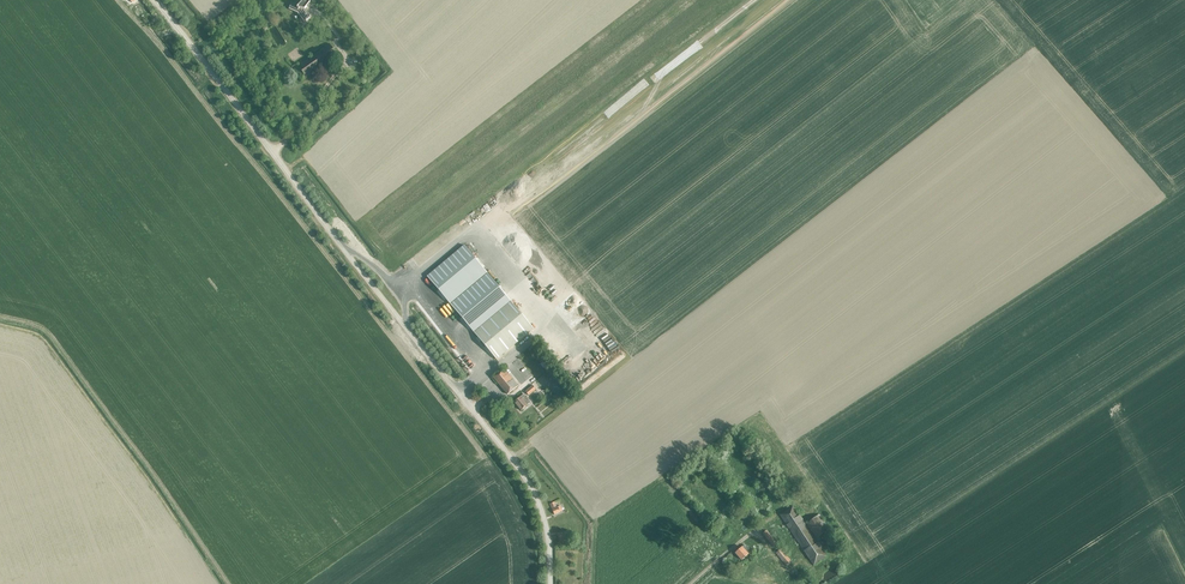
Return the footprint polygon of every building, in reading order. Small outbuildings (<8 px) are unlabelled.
[(289,8),(299,12),(304,20),(310,16),(305,10),(311,3),(307,0),(304,0),(299,6),(291,3),(289,8)] [(302,81),(338,55),(329,44),(298,66),(297,64),(292,67),(293,69),(300,69),(304,74),(302,81)] [(470,246),(432,277),(472,330),(509,299),(470,246)] [(473,332),(477,337),(497,360),(534,329),(510,301),(473,332)] [(507,395),(518,386),(504,369),(493,378),(507,395)] [(528,396),(535,390),(532,386),(525,392),(528,396)] [(520,411),(530,403),(523,394),(514,403),(520,411)] [(554,515),(562,511),(560,506),(557,508),(554,502),(550,504),(552,509),(552,510),(554,515)] [(813,566),(826,557),(792,506),(779,515),(813,566)] [(829,529),(819,515),(806,524),(816,538),(829,529)] [(773,547),(777,544),(766,531),(762,534),(773,547)] [(741,560),(748,554),(744,551),(746,549),(744,546),(735,554),(741,560)] [(786,566),(791,562),(781,549),(775,553),(786,566)]
